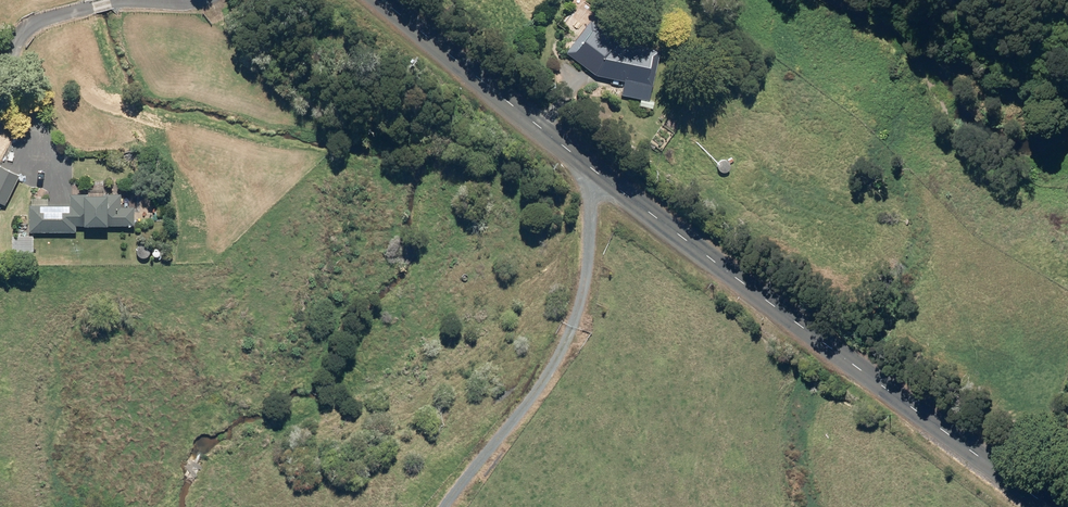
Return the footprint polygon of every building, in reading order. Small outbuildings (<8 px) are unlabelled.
[(659,49),(618,40),(589,19),(564,52),(594,75),(621,81),(619,95),(639,99),(638,106),(651,108),(653,101),(648,100),(659,49)] [(4,204),(18,175),(0,166),(0,202),(4,204)] [(74,224),(102,225),(103,195),(69,194),(68,206),(24,204),(28,229),(74,231),(74,224)] [(115,205),(113,223),(130,225),(133,208),(115,205)] [(11,235),(11,249),(31,250),(32,236),(11,235)]
